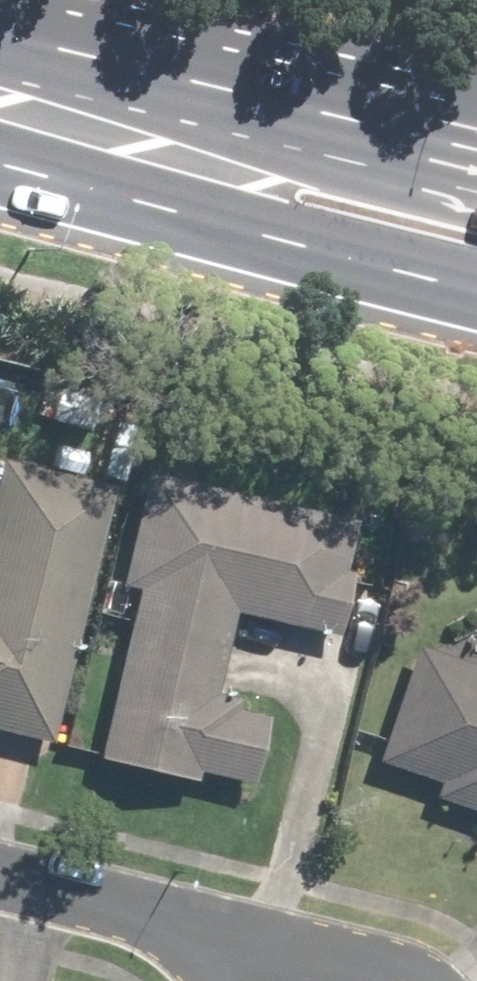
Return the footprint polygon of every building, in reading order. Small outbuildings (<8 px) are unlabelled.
[(105,486),(0,461),(0,738),(44,748),(105,486)] [(347,524),(133,475),(100,618),(118,622),(85,765),(186,787),(188,775),(243,788),(259,716),(204,704),(224,615),(330,639),(345,573),(336,571),(347,524)] [(407,645),(365,762),(426,784),(421,798),(476,818),(476,669),(407,645)]
